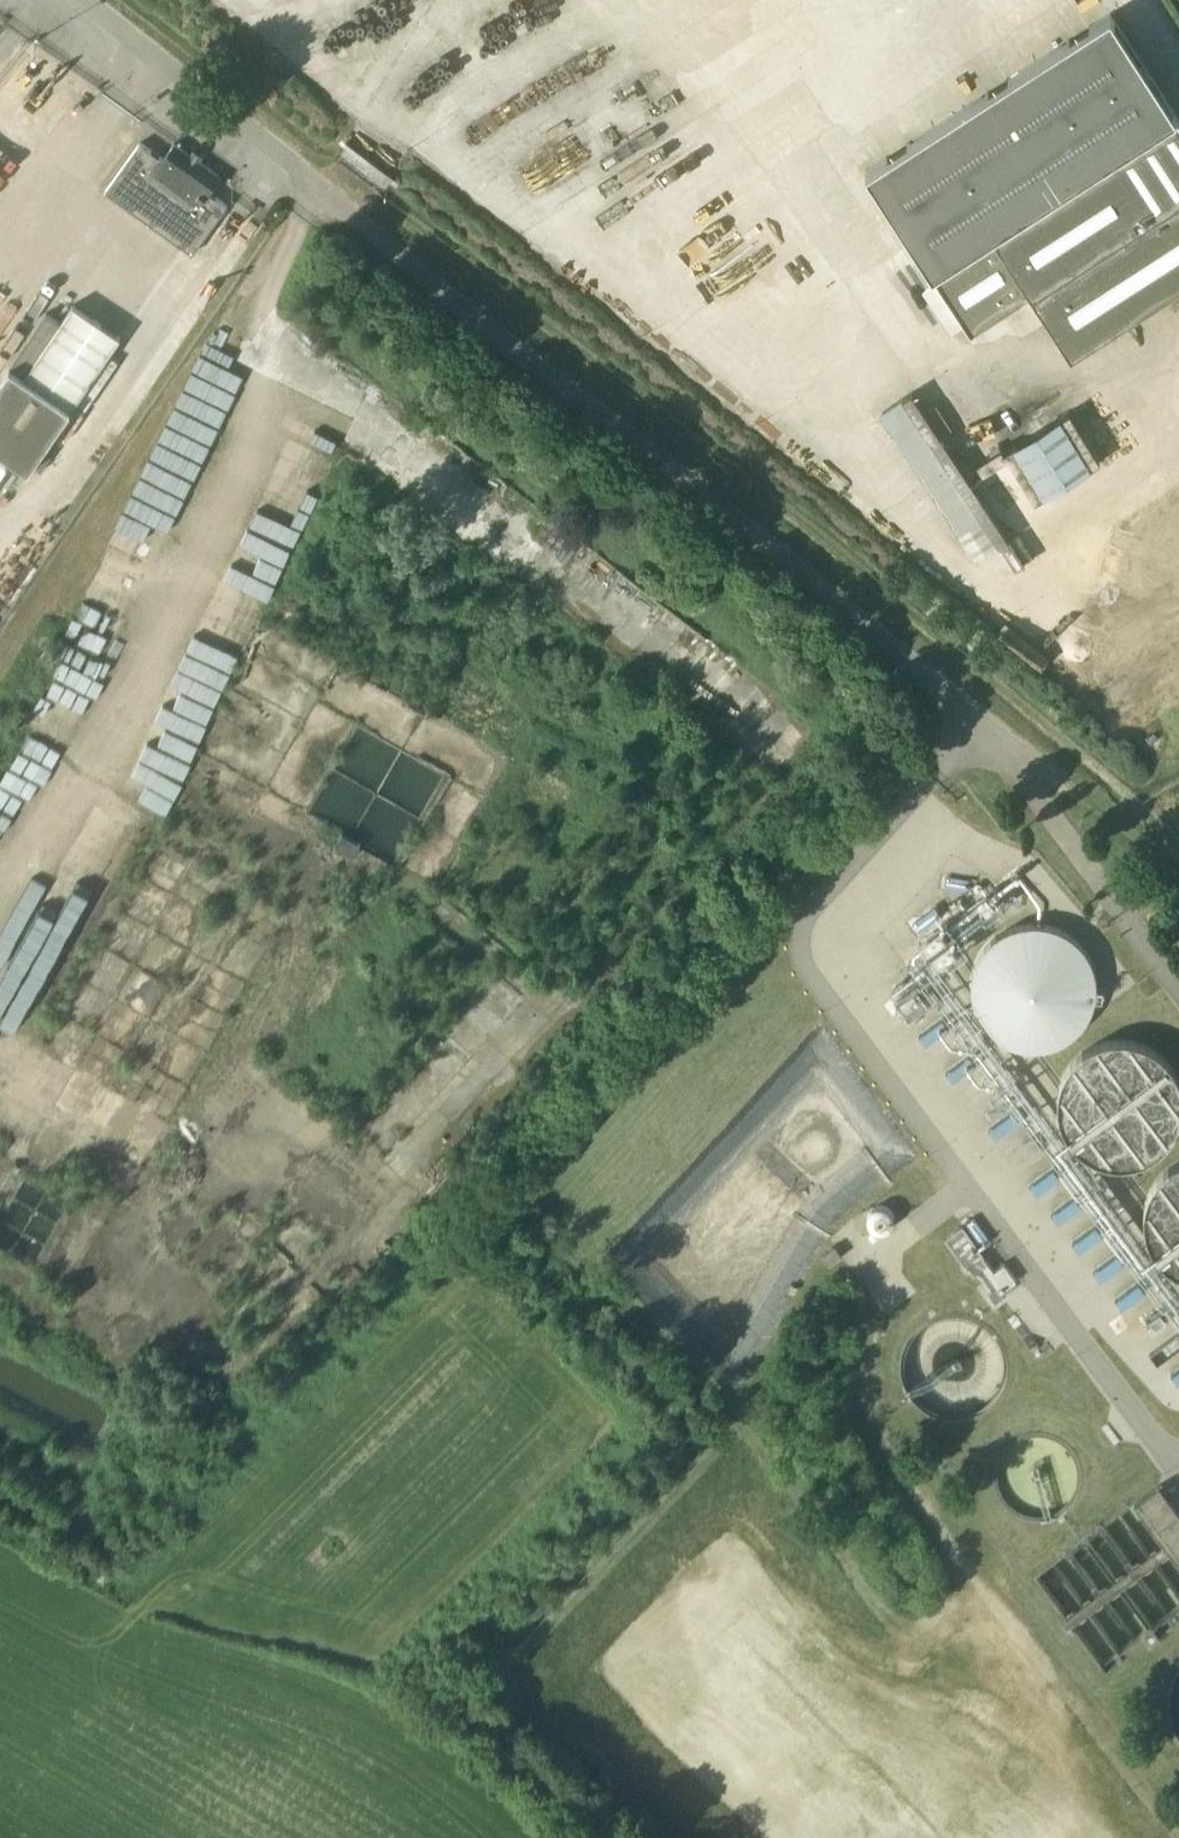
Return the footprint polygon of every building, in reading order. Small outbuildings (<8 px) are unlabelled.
[(1176,115),(1109,11),(865,171),(932,272),(973,334),(1033,296),(1072,356),(1178,286),(1178,120),(1176,115)] [(208,192),(219,176),(174,144),(164,159),(159,156),(140,143),(105,191),(193,253),(227,205),(208,192)] [(0,380),(0,449),(29,469),(119,337),(72,305),(60,323),(45,313),(0,380)] [(881,410),(955,539),(983,523),(995,544),(1003,540),(917,390),(881,410)] [(1068,412),(1011,446),(1042,498),(1098,464),(1068,412)] [(74,1198),(80,1187),(64,1178),(57,1189),(74,1198)] [(981,1230),(969,1239),(968,1238),(967,1238),(961,1229),(960,1229),(946,1239),(973,1275),(977,1272),(990,1289),(986,1292),(994,1302),(1008,1292),(982,1258),(995,1249),(981,1230)] [(1178,1567),(1178,1516),(1158,1487),(1133,1505),(1178,1567)]
